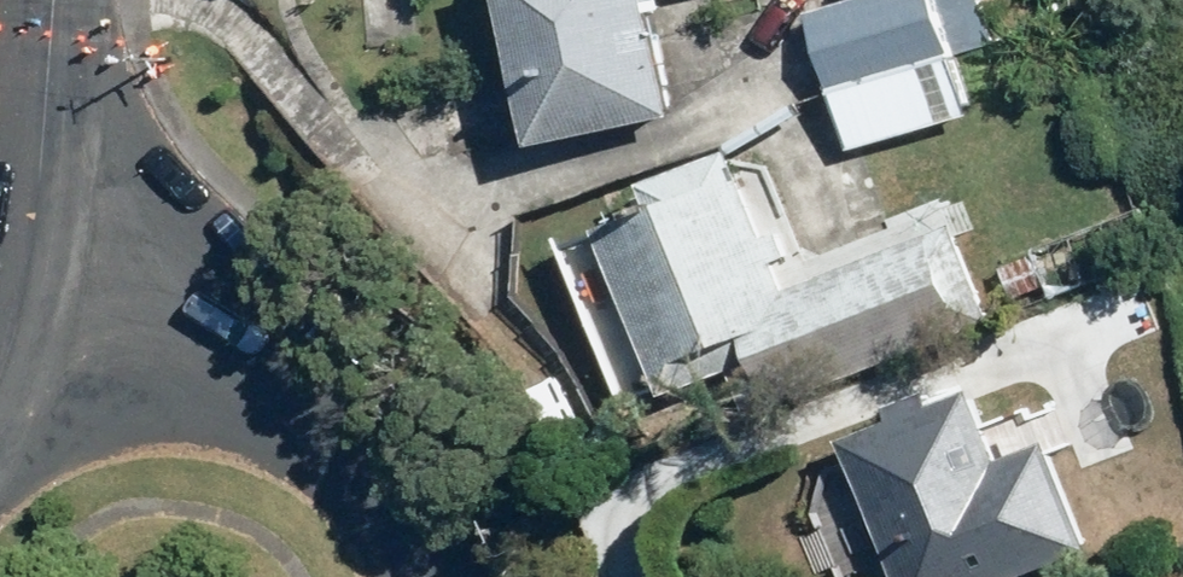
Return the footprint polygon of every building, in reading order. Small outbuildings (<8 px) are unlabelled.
[(542,139),(680,108),(656,0),(511,0),(542,139)] [(816,8),(837,83),(996,39),(985,0),(844,0),(816,8)] [(961,51),(839,84),(855,143),(977,110),(961,51)] [(660,205),(609,224),(672,390),(737,366),(753,409),(1000,317),(963,219),(792,282),(740,144),(650,178),(660,205)] [(849,434),(905,576),(1017,576),(1052,564),(982,383),(849,434)]
